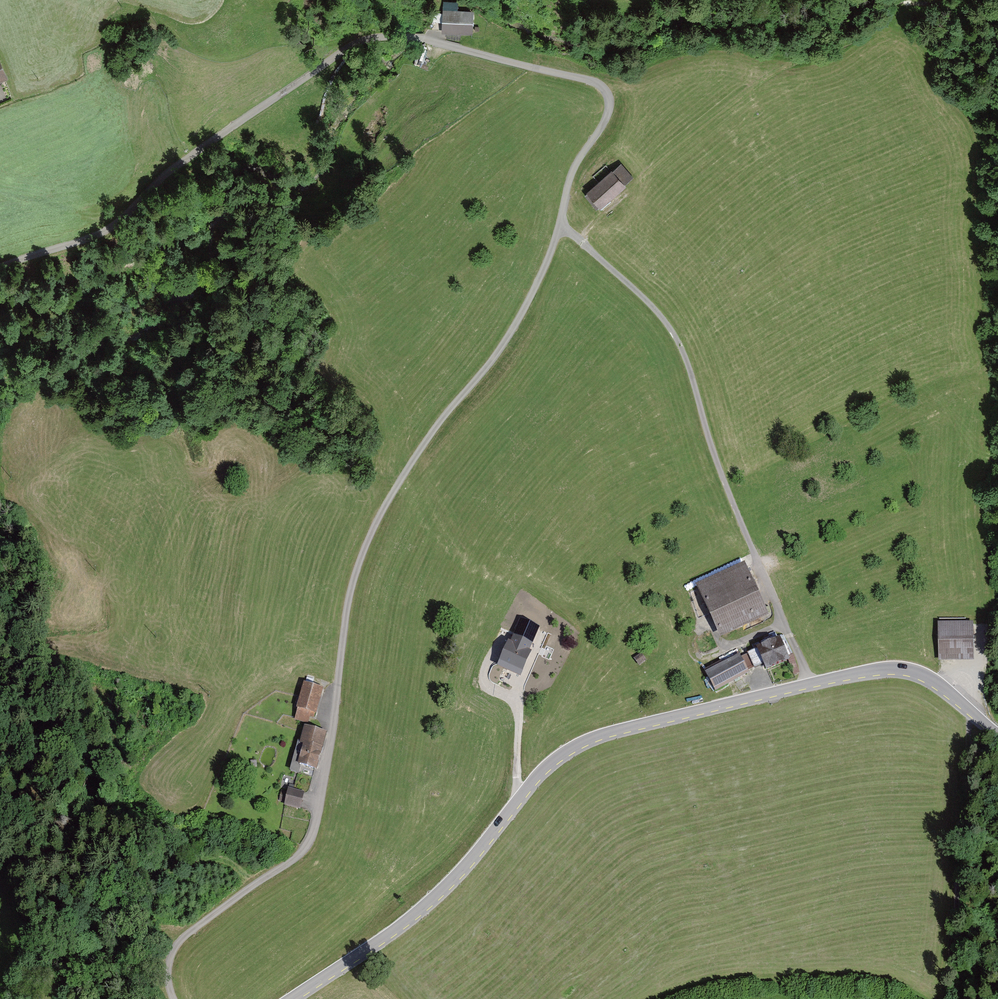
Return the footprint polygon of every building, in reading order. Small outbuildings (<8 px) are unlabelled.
[(442,14),(432,13),(432,25),(439,25),(439,34),(471,35),(472,12),(457,11),(458,4),(443,4),(442,14)] [(606,172),(583,191),(598,209),(624,188),(621,184),(630,177),(613,157),(602,166),(606,172)] [(746,562),(697,582),(719,634),(768,613),(746,562)] [(539,627),(519,618),(499,662),(519,671),(539,627)] [(957,623),(936,623),(937,660),(941,660),(975,660),(974,625),(974,622),(957,623)] [(780,636),(758,644),(766,667),(788,659),(780,636)] [(739,652),(705,670),(715,690),(749,672),(739,652)] [(641,653),(635,657),(639,664),(645,661),(641,653)] [(323,689),(303,684),(295,718),(309,721),(311,715),(316,717),(323,689)] [(325,733),(303,728),(295,764),(317,769),(325,733)] [(303,795),(287,792),(285,806),(301,809),(303,795)]
